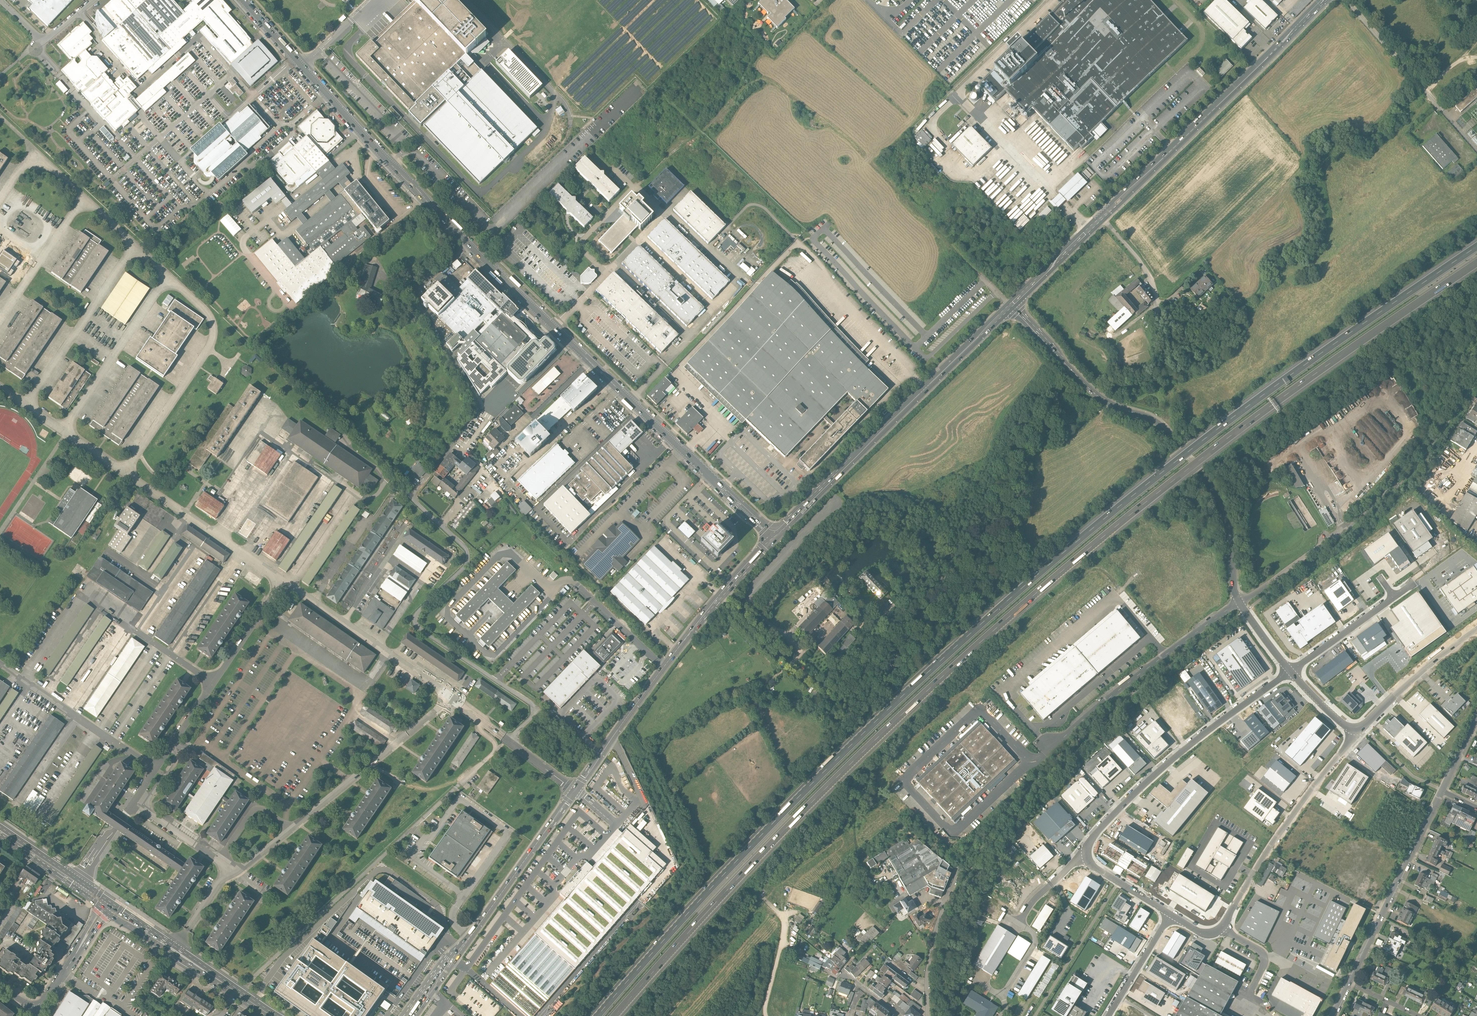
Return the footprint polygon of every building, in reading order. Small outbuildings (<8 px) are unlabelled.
[(30,3),(26,7),(29,10),(29,9),(48,26),(73,0),(37,0),(32,5),(30,3)] [(96,25),(98,29),(101,34),(104,39),(102,41),(137,80),(148,70),(152,74),(182,48),(186,44),(182,39),(189,34),(192,38),(196,35),(192,31),(203,21),(207,25),(200,31),(231,65),(254,45),(250,41),(251,40),(228,14),(232,11),(222,0),(191,0),(193,2),(182,12),(173,1),(174,0),(113,0),(105,7),(100,9),(98,13),(97,13),(98,14),(97,14),(97,13),(96,13),(96,15),(95,17),(95,20),(96,25)] [(451,0),(413,0),(417,5),(466,56),(467,56),(485,38),(488,35),(488,34),(487,33),(486,32),(485,31),(484,31),(482,32),(451,0)] [(758,4),(768,14),(769,13),(771,15),(767,18),(777,28),(786,20),(785,19),(794,9),(787,2),(789,0),(762,0),(758,4)] [(1148,0),(1067,0),(1023,43),(1020,40),(1018,38),(1015,40),(1017,42),(1008,51),(1011,54),(979,85),(990,96),(987,99),(993,104),(995,102),(1006,92),(1016,102),(1006,112),(1020,127),(1030,117),(1027,113),(1032,108),(1074,151),(1079,146),(1082,149),(1094,138),(1097,141),(1108,131),(1102,124),(1188,41),(1148,0)] [(1204,13),(1241,50),(1252,38),(1249,35),(1248,36),(1246,34),(1246,33),(1243,30),(1249,24),(1225,0),(1217,0),(1204,13)] [(1244,9),(1265,30),(1278,17),(1261,0),(1252,0),(1249,0),(1246,3),(1248,4),(1244,9)] [(421,126),(423,124),(424,126),(423,126),(479,184),(503,162),(514,151),(537,128),(481,70),(481,71),(469,58),(467,56),(466,56),(417,5),(375,45),(376,45),(375,46),(371,42),(356,56),(382,83),(387,87),(386,88),(409,111),(410,111),(411,112),(409,113),(421,126)] [(138,111),(141,108),(135,101),(132,98),(129,94),(137,88),(127,78),(123,81),(119,77),(115,80),(117,82),(113,85),(112,84),(112,83),(110,80),(109,81),(109,80),(109,78),(104,74),(108,70),(97,58),(91,57),(85,50),(92,44),(90,42),(93,39),(89,35),(92,32),(84,23),(78,28),(78,27),(76,28),(76,30),(71,34),(59,45),(71,59),(71,62),(61,71),(72,83),(73,82),(75,84),(73,86),(78,92),(80,90),(82,93),(82,94),(91,104),(91,105),(91,106),(103,120),(104,120),(105,119),(115,131),(122,126),(124,128),(129,123),(128,121),(138,111)] [(490,43),(485,38),(467,56),(469,58),(473,54),(478,54),(490,43)] [(254,45),(231,65),(250,87),(266,72),(278,62),(259,41),(254,45)] [(509,51),(496,63),(530,98),(542,86),(509,51)] [(188,53),(135,101),(141,108),(145,112),(166,93),(163,89),(186,69),(193,63),(193,62),(193,61),(193,60),(188,53)] [(1226,60),(1215,71),(1222,78),(1233,66),(1226,60)] [(233,94),(235,92),(239,97),(244,93),(236,84),(237,83),(233,78),(228,82),(229,83),(225,86),(227,89),(228,88),(229,90),(230,90),(233,94)] [(63,93),(67,90),(60,80),(55,84),(63,93)] [(1460,111),(1476,97),(1476,91),(1475,88),(1455,106),(1460,111)] [(213,177),(215,177),(219,182),(248,155),(244,151),(268,129),(260,120),(262,118),(260,116),(259,114),(256,116),(248,107),(226,127),(225,126),(223,128),(221,125),(220,124),(191,151),(192,152),(195,155),(194,163),(199,168),(207,177),(213,177)] [(392,107),(391,107),(389,109),(399,120),(402,118),(402,117),(401,118),(391,107),(392,107)] [(291,194),(316,173),(329,162),(325,156),(343,140),(336,132),(336,127),(333,124),(334,123),(333,122),(332,122),(329,119),(324,119),(317,111),(311,117),(298,128),(307,137),(302,140),(300,138),(297,141),(299,143),(296,146),(292,140),(284,148),(283,148),(278,152),(279,153),(265,166),(271,172),(275,169),(288,184),(285,187),(291,194)] [(114,138),(103,126),(100,130),(110,141),(114,138)] [(992,148),(971,127),(952,145),(973,167),(992,148)] [(919,141),(917,143),(922,148),(933,138),(923,128),(915,137),(919,141)] [(1458,159),(1436,133),(1422,145),(1442,168),(1450,160),(1454,163),(1458,159)] [(585,158),(574,168),(609,202),(620,191),(604,176),(604,173),(600,173),(585,158)] [(346,169),(343,165),(343,164),(336,170),(329,162),(316,173),(322,181),(292,205),(287,209),(284,212),(292,222),(297,218),(303,225),(296,231),(313,253),(321,247),(324,251),(324,252),(336,266),(371,237),(363,227),(358,231),(356,228),(366,219),(361,214),(362,213),(377,231),(389,221),(357,181),(352,186),(346,178),(351,174),(346,169)] [(1456,164),(1445,173),(1452,180),(1459,174),(1458,172),(1461,169),(1456,164)] [(1050,201),(1049,202),(1058,212),(1060,211),(1058,209),(1059,208),(1066,201),(1067,201),(1068,202),(1088,183),(1086,181),(1094,173),(1088,167),(1080,175),(1078,174),(1059,193),(1060,194),(1052,202),(1051,202),(1050,201)] [(666,169),(649,187),(655,194),(653,196),(660,202),(662,200),(667,204),(684,187),(666,169)] [(287,209),(292,205),(271,179),(243,202),(253,214),(262,206),(264,209),(269,205),(267,202),(271,199),(276,205),(281,201),(287,209)] [(567,215),(570,215),(584,228),(593,219),(576,202),(576,199),(572,199),(558,185),(549,194),(567,211),(567,215)] [(691,193),(673,211),(708,244),(726,226),(691,193)] [(599,241),(612,254),(628,237),(629,237),(630,237),(630,236),(630,235),(638,227),(641,230),(653,217),(645,210),(647,208),(645,207),(644,208),(642,206),(644,204),(639,199),(637,201),(632,196),(619,209),(620,210),(618,212),(622,215),(624,213),(625,214),(599,241)] [(1052,211),(1048,207),(1039,215),(1043,219),(1052,211)] [(234,237),(242,230),(228,215),(221,222),(234,237)] [(648,237),(712,300),(730,282),(665,219),(648,237)] [(79,232),(51,273),(81,293),(109,250),(100,244),(102,240),(86,230),(83,234),(79,232)] [(730,260),(734,255),(732,253),(738,246),(737,245),(739,243),(731,234),(717,248),(730,260)] [(305,260),(287,238),(278,246),(296,267),(305,260)] [(321,247),(313,253),(305,260),(296,267),(278,246),(272,239),(255,254),(278,282),(277,283),(285,293),(286,292),(296,304),(306,296),(306,294),(316,285),(319,285),(328,278),(328,276),(338,268),(336,266),(324,252),(324,251),(321,247)] [(639,246),(622,264),(687,326),(704,308),(639,246)] [(458,259),(452,264),(456,269),(462,265),(458,259)] [(757,273),(752,268),(750,270),(743,263),(739,267),(751,279),(757,273)] [(363,274),(374,278),(377,268),(366,265),(363,274)] [(458,271),(461,276),(468,271),(464,266),(458,271)] [(589,268),(581,276),(581,284),(590,284),(597,277),(597,276),(595,273),(595,270),(591,270),(589,268)] [(467,280),(467,281),(496,308),(500,312),(505,317),(506,316),(510,320),(513,318),(509,314),(511,313),(512,312),(515,311),(516,311),(516,310),(516,309),(508,301),(503,296),(502,297),(476,271),(467,280)] [(102,308),(101,309),(126,325),(150,289),(126,272),(102,308)] [(490,315),(496,308),(467,281),(459,289),(442,273),(435,280),(438,285),(437,285),(434,283),(429,288),(431,290),(422,301),(434,313),(430,317),(433,322),(437,326),(436,327),(441,334),(448,341),(452,337),(450,334),(452,332),(455,336),(446,345),(449,348),(452,353),(461,343),(462,344),(464,342),(474,332),(483,322),(490,315)] [(614,273),(596,291),(661,353),(678,335),(614,273)] [(374,278),(363,274),(361,281),(365,283),(359,295),(373,302),(372,305),(378,308),(381,302),(382,303),(385,296),(370,289),(374,278)] [(771,277),(683,368),(742,424),(745,421),(781,455),(785,458),(847,394),(856,402),(867,412),(888,390),(883,385),(885,382),(871,368),(868,371),(861,364),(866,360),(790,287),(786,291),(771,277)] [(1205,277),(1191,290),(1198,298),(1213,285),(1205,277)] [(1115,331),(1135,313),(1138,311),(1136,309),(1125,296),(1140,283),(1137,279),(1126,289),(1124,290),(1115,297),(1125,308),(1119,312),(1108,323),(1115,331)] [(1137,290),(1143,297),(1148,293),(1143,285),(1137,290)] [(1111,293),(1114,296),(1115,297),(1124,290),(1120,286),(1111,293)] [(1154,300),(1148,293),(1143,297),(1148,304),(1154,300)] [(1125,308),(1115,297),(1114,296),(1109,300),(1119,312),(1125,308)] [(150,337),(136,358),(164,377),(178,356),(176,355),(193,328),(197,330),(204,320),(174,300),(167,310),(170,312),(153,339),(150,337)] [(0,348),(0,365),(22,379),(61,320),(32,301),(0,348)] [(1144,302),(1136,309),(1138,311),(1135,313),(1137,315),(1148,307),(1144,302)] [(487,325),(477,335),(480,337),(475,342),(499,365),(523,342),(527,338),(513,325),(505,317),(500,312),(494,318),(487,325)] [(490,315),(483,322),(487,325),(494,318),(490,315)] [(508,369),(507,370),(507,371),(507,373),(508,374),(518,384),(520,385),(523,385),(524,384),(554,352),(555,351),(555,350),(555,348),(554,347),(549,342),(547,341),(545,341),(543,342),(541,344),(540,344),(513,317),(513,318),(510,320),(506,316),(505,317),(513,325),(515,323),(534,342),(528,348),(508,369)] [(458,355),(460,357),(475,342),(480,337),(477,335),(474,332),(464,342),(466,344),(462,349),(463,350),(458,355)] [(460,357),(457,360),(480,396),(490,386),(492,388),(507,373),(506,372),(499,365),(475,342),(460,357)] [(528,348),(523,342),(499,365),(506,372),(507,370),(508,369),(528,348)] [(71,362),(48,397),(67,410),(90,375),(71,362)] [(129,367),(89,425),(120,446),(159,387),(129,367)] [(531,388),(550,370),(547,368),(529,386),(531,388)] [(554,368),(532,389),(538,395),(560,374),(554,368)] [(212,384),(208,389),(217,395),(224,385),(211,376),(208,381),(212,384)] [(583,376),(515,441),(530,457),(549,439),(545,434),(571,409),(574,412),(597,391),(583,376)] [(665,378),(647,396),(656,405),(666,396),(662,393),(671,384),(665,378)] [(229,404),(188,464),(199,472),(212,453),(217,457),(262,393),(251,386),(235,409),(229,404)] [(856,402),(799,462),(797,464),(797,467),(801,470),(803,470),(805,468),(809,472),(867,412),(856,402)] [(517,403),(499,420),(501,427),(506,433),(509,432),(511,431),(511,428),(510,427),(523,414),(521,412),(523,410),(517,403)] [(1476,404),(1466,420),(1474,425),(1476,426),(1476,404)] [(703,418),(692,407),(676,424),(687,435),(693,429),(698,424),(703,418)] [(291,434),(288,439),(360,490),(363,485),(370,490),(378,480),(369,474),(372,469),(336,444),(341,436),(331,429),(326,436),(300,419),(296,424),(288,419),(282,428),(291,434)] [(631,421),(608,443),(623,458),(628,453),(626,450),(643,433),(631,421)] [(1461,423),(1449,442),(1465,451),(1469,444),(1471,445),(1473,441),(1471,440),(1476,432),(1461,423)] [(698,424),(693,429),(698,434),(703,429),(698,424)] [(504,440),(495,429),(484,440),(490,446),(491,445),(494,449),(496,448),(504,440)] [(262,441),(248,462),(268,476),(282,455),(262,441)] [(556,443),(517,480),(537,501),(575,464),(568,455),(569,454),(567,452),(565,450),(564,451),(556,443)] [(581,470),(582,472),(568,486),(571,489),(574,492),(583,502),(587,498),(590,502),(601,492),(605,495),(605,496),(611,490),(612,491),(612,489),(615,486),(616,486),(617,486),(617,484),(621,481),(623,481),(623,479),(626,476),(628,476),(628,474),(633,469),(623,458),(608,443),(603,448),(601,448),(601,450),(598,453),(596,453),(596,455),(593,458),(591,458),(591,460),(588,463),(586,463),(586,465),(581,470)] [(492,459),(499,452),(496,448),(494,449),(491,452),(491,451),(486,455),(489,458),(490,456),(492,459)] [(451,454),(441,466),(448,473),(455,465),(458,468),(462,463),(451,454)] [(458,468),(467,475),(476,465),(470,461),(467,458),(462,463),(458,468)] [(296,461),(265,506),(289,522),(320,478),(296,461)] [(427,470),(418,463),(412,470),(420,478),(427,470)] [(479,468),(476,465),(467,475),(465,478),(462,481),(456,489),(444,479),(441,483),(439,485),(443,488),(442,489),(444,492),(446,490),(455,498),(479,468)] [(1292,465),(1285,470),(1296,489),(1305,487),(1292,465)] [(443,479),(448,473),(441,466),(434,475),(438,479),(440,477),(443,479)] [(335,485),(279,568),(286,573),(342,490),(335,485)] [(587,512),(590,516),(618,489),(615,486),(612,489),(612,491),(611,490),(605,496),(605,495),(587,512)] [(63,512),(53,526),(73,540),(85,521),(89,524),(101,506),(95,502),(98,499),(79,487),(75,492),(70,488),(57,507),(63,512)] [(563,487),(544,505),(571,534),(590,516),(587,512),(573,498),(576,495),(573,493),(574,492),(571,489),(568,492),(563,487)] [(1469,488),(1467,491),(1476,497),(1476,493),(1469,488)] [(206,492),(196,506),(216,520),(226,506),(206,492)] [(492,498),(487,502),(491,506),(491,505),(494,508),(498,505),(498,503),(497,503),(504,497),(502,495),(500,498),(495,492),(490,496),(492,498)] [(1448,522),(1466,532),(1476,515),(1476,500),(1466,494),(1448,522)] [(517,513),(506,499),(504,500),(515,514),(517,513)] [(394,500),(328,598),(338,604),(341,600),(404,507),(394,500)] [(532,509),(524,501),(516,508),(524,517),(532,509)] [(119,528),(108,545),(120,553),(131,537),(126,534),(140,514),(126,505),(114,525),(119,528)] [(355,506),(302,582),(309,587),(362,511),(355,506)] [(1318,511),(1328,527),(1336,523),(1326,507),(1318,511)] [(1413,511),(1393,525),(1413,553),(1428,542),(1433,539),(1413,511)] [(695,532),(685,522),(678,529),(688,539),(695,532)] [(623,524),(621,523),(616,528),(613,525),(594,545),(597,548),(582,564),(583,565),(600,581),(614,566),(619,571),(627,563),(622,558),(639,540),(623,524)] [(708,534),(701,542),(717,558),(733,541),(717,526),(713,530),(707,524),(703,528),(708,534)] [(187,526),(181,535),(223,563),(229,554),(187,526)] [(276,530),(262,551),(276,560),(290,540),(276,530)] [(412,530),(406,539),(443,565),(449,556),(412,530)] [(162,531),(139,565),(147,571),(171,536),(162,531)] [(1411,564),(1388,533),(1364,551),(1374,566),(1385,558),(1389,555),(1401,571),(1411,564)] [(1428,542),(1413,553),(1417,559),(1432,548),(1428,542)] [(174,543),(153,575),(161,581),(182,549),(174,543)] [(401,545),(394,555),(421,574),(428,564),(401,545)] [(654,547),(611,592),(646,625),(689,580),(680,571),(681,570),(673,562),(671,563),(654,547)] [(99,557),(86,577),(139,612),(152,592),(99,557)] [(206,560),(154,636),(168,646),(220,569),(206,560)] [(1187,560),(1180,565),(1184,570),(1191,565),(1187,560)] [(483,647),(486,645),(489,647),(540,594),(531,586),(514,604),(498,589),(516,570),(507,562),(456,616),(457,617),(455,620),(459,624),(462,621),(464,624),(489,599),(504,614),(480,639),(481,640),(478,643),(483,647)] [(1440,590),(1446,598),(1454,608),(1451,610),(1455,616),(1467,608),(1468,610),(1476,604),(1474,602),(1476,601),(1476,564),(1447,585),(1446,585),(1440,590)] [(396,565),(363,616),(383,630),(417,579),(396,565)] [(887,593),(885,590),(887,588),(882,583),(880,586),(866,571),(854,583),(857,585),(858,585),(862,582),(861,582),(862,581),(880,600),(887,594),(887,593)] [(554,572),(549,576),(554,580),(558,576),(554,572)] [(1339,581),(1325,592),(1339,611),(1353,601),(1351,598),(1342,584),(1339,581)] [(1344,582),(1342,584),(1351,598),(1354,595),(1344,582)] [(827,591),(820,597),(832,609),(837,605),(839,607),(841,605),(839,603),(827,591)] [(1391,611),(1399,623),(1390,629),(1412,657),(1447,633),(1418,592),(1391,611)] [(235,593),(197,650),(211,660),(250,603),(235,593)] [(891,597),(887,594),(880,600),(875,605),(879,609),(891,597)] [(826,615),(832,609),(820,597),(814,603),(819,608),(826,615)] [(301,603),(289,620),(364,672),(376,655),(301,603)] [(1288,629),(1301,620),(1288,603),(1276,612),(1288,629)] [(42,671),(50,676),(94,609),(86,604),(42,671)] [(1336,623),(1323,604),(1301,620),(1288,629),(1286,630),(1300,650),(1308,644),(1307,643),(1336,623)] [(799,628),(807,635),(811,631),(826,615),(819,608),(799,628)] [(1119,609),(1076,645),(1098,672),(1141,636),(1119,609)] [(60,682),(67,687),(111,621),(103,616),(60,682)] [(841,622),(849,629),(854,624),(846,617),(841,622)] [(826,654),(849,629),(841,622),(822,643),(818,647),(826,654)] [(1357,638),(1351,642),(1362,657),(1368,653),(1385,641),(1383,638),(1386,636),(1377,623),(1357,638)] [(816,636),(811,631),(807,635),(812,641),(816,636)] [(622,642),(612,633),(600,645),(601,647),(596,653),(595,654),(594,654),(591,658),(599,666),(603,662),(602,662),(604,660),(604,661),(604,660),(605,661),(605,660),(606,661),(607,660),(606,659),(607,659),(606,658),(612,653),(614,651),(613,651),(615,649),(616,648),(617,648),(621,645),(620,644),(622,642)] [(408,634),(402,643),(460,681),(466,673),(408,634)] [(855,639),(850,635),(841,644),(846,649),(855,639)] [(1240,637),(1217,654),(1242,689),(1265,672),(1240,637)] [(131,638),(83,709),(97,719),(145,647),(131,638)] [(1098,672),(1076,645),(1021,692),(1043,718),(1098,672)] [(584,651),(544,693),(561,709),(601,667),(599,666),(591,658),(584,651)] [(1354,662),(1345,651),(1315,673),(1324,685),(1354,662)] [(1199,673),(1187,681),(1210,714),(1222,705),(1199,673)] [(176,680),(138,736),(153,746),(191,689),(176,680)] [(479,681),(475,687),(512,710),(516,704),(479,681)] [(11,689),(0,682),(0,704),(11,689)] [(18,694),(11,689),(0,704),(0,720),(18,694)] [(1283,692),(1271,702),(1283,717),(1288,713),(1288,712),(1290,711),(1289,710),(1294,706),(1283,692)] [(1350,694),(1342,701),(1355,713),(1362,706),(1362,700),(1357,695),(1354,698),(1350,694)] [(1466,702),(1458,694),(1444,709),(1452,716),(1466,702)] [(1270,700),(1258,709),(1274,729),(1296,711),(1293,708),(1290,711),(1288,712),(1288,713),(1283,717),(1271,702),(1270,700)] [(1430,704),(1419,715),(1444,738),(1454,727),(1430,704)] [(365,706),(360,715),(391,735),(397,725),(365,706)] [(1253,713),(1244,721),(1252,731),(1260,740),(1269,733),(1253,713)] [(0,791),(15,801),(65,725),(50,715),(0,791)] [(1315,717),(1285,753),(1300,767),(1331,730),(1315,717)] [(1388,725),(1384,729),(1394,739),(1404,727),(1394,718),(1390,722),(1388,720),(1385,722),(1388,725)] [(450,720),(415,772),(431,783),(466,730),(450,720)] [(915,780),(917,781),(980,722),(978,720),(915,780)] [(355,721),(350,729),(381,749),(387,740),(355,721)] [(1165,733),(1155,721),(1135,738),(1154,759),(1169,746),(1161,737),(1165,733)] [(1014,758),(980,722),(917,781),(951,818),(1014,758)] [(1404,727),(1394,739),(1396,741),(1394,743),(1398,747),(1400,745),(1413,758),(1427,743),(1408,724),(1404,727)] [(1252,731),(1240,741),(1248,750),(1260,740),(1252,731)] [(472,733),(451,763),(459,768),(479,738),(472,733)] [(1124,740),(1113,750),(1135,775),(1147,765),(1124,740)] [(1367,744),(1357,754),(1376,772),(1381,767),(1386,761),(1367,744)] [(95,745),(43,821),(50,826),(102,750),(95,745)] [(1109,756),(1089,774),(1103,789),(1123,771),(1109,756)] [(1016,761),(1014,758),(951,818),(953,820),(1016,761)] [(119,761),(91,807),(87,805),(81,813),(91,820),(95,816),(114,830),(179,874),(156,909),(170,919),(204,868),(189,859),(187,863),(121,820),(109,812),(135,771),(119,761)] [(191,761),(161,804),(175,814),(205,770),(191,761)] [(1296,777),(1276,761),(1264,776),(1284,792),(1296,777)] [(1396,771),(1386,761),(1381,767),(1391,776),(1396,771)] [(1368,778),(1347,764),(1329,791),(1351,805),(1368,778)] [(214,768),(183,813),(202,826),(233,781),(214,768)] [(489,771),(478,788),(488,795),(499,778),(489,771)] [(1083,777),(1061,797),(1077,815),(1084,809),(1085,810),(1088,808),(1087,807),(1095,799),(1094,798),(1099,794),(1083,777)] [(379,778),(343,831),(359,842),(395,789),(379,778)] [(1400,784),(1408,788),(1410,784),(1408,783),(1403,778),(1400,784)] [(1168,809),(1188,785),(1182,780),(1171,794),(1160,784),(1157,789),(1155,788),(1150,794),(1168,809)] [(1208,794),(1192,780),(1188,785),(1168,809),(1164,813),(1162,811),(1153,821),(1173,837),(1208,794)] [(1424,790),(1410,784),(1408,788),(1406,793),(1420,799),(1424,790)] [(1461,792),(1469,796),(1473,788),(1465,784),(1461,792)] [(1469,796),(1476,799),(1476,797),(1476,790),(1473,788),(1469,796)] [(1258,789),(1243,809),(1262,823),(1264,820),(1273,826),(1276,822),(1274,821),(1280,813),(1273,808),(1277,803),(1258,789)] [(236,791),(206,835),(220,844),(250,800),(236,791)] [(1058,803),(1046,813),(1065,835),(1076,826),(1071,821),(1073,820),(1058,803)] [(1451,823),(1455,825),(1462,808),(1454,804),(1450,812),(1444,823),(1450,825),(1451,823)] [(1462,828),(1469,811),(1462,808),(1455,825),(1462,828)] [(493,832),(463,811),(429,858),(459,879),(493,832)] [(1462,828),(1469,831),(1470,829),(1476,815),(1469,811),(1462,828)] [(1065,835),(1046,813),(1034,824),(1049,841),(1051,839),(1056,844),(1065,835)] [(1154,842),(1128,826),(1119,839),(1145,855),(1154,842)] [(1228,833),(1218,827),(1195,865),(1205,871),(1213,859),(1218,862),(1211,875),(1221,881),(1229,868),(1229,869),(1237,856),(1236,856),(1244,843),(1234,837),(1226,850),(1220,846),(1228,833)] [(1473,831),(1470,829),(1469,831),(1468,834),(1465,833),(1463,837),(1468,840),(1473,831)] [(493,984),(530,1015),(535,1015),(662,870),(648,858),(653,853),(627,831),(610,850),(594,869),(591,866),(588,863),(574,878),(561,894),(567,899),(520,953),(493,984)] [(310,835),(275,888),(290,898),(326,846),(310,835)] [(1436,836),(1430,849),(1443,855),(1445,852),(1442,850),(1439,851),(1441,845),(1445,847),(1447,841),(1436,836)] [(1162,857),(1170,843),(1162,838),(1159,845),(1158,845),(1155,850),(1158,852),(1157,854),(1162,857)] [(943,860),(918,839),(909,844),(906,839),(885,851),(888,858),(906,887),(924,876),(937,869),(938,870),(943,860)] [(1054,856),(1044,845),(1030,857),(1040,868),(1054,856)] [(1194,852),(1188,848),(1177,866),(1183,870),(1194,852)] [(1430,849),(1424,860),(1435,865),(1437,860),(1435,859),(1436,857),(1444,861),(1447,857),(1443,855),(1430,849)] [(888,858),(885,851),(873,858),(877,864),(888,858)] [(1135,858),(1124,851),(1116,865),(1127,872),(1135,858)] [(877,864),(873,858),(867,862),(871,868),(877,864)] [(937,869),(924,876),(929,885),(932,887),(944,891),(952,872),(948,870),(950,865),(943,860),(938,870),(937,869)] [(1283,877),(1287,870),(1281,867),(1282,865),(1278,862),(1277,862),(1276,862),(1274,866),(1271,871),(1283,877)] [(1269,863),(1255,885),(1261,888),(1271,871),(1274,866),(1269,863)] [(1451,868),(1442,864),(1439,871),(1448,875),(1451,868)] [(1124,870),(1116,865),(1112,872),(1120,877),(1124,870)] [(1163,872),(1152,866),(1145,877),(1157,883),(1163,872)] [(27,877),(29,879),(33,872),(26,867),(20,875),(26,879),(27,877)] [(40,877),(33,872),(29,879),(36,884),(40,877)] [(1427,876),(1420,872),(1417,879),(1427,884),(1431,885),(1433,886),(1435,882),(1430,879),(1426,877),(1427,876)] [(1179,874),(1169,890),(1205,912),(1215,897),(1179,874)] [(1274,882),(1277,877),(1272,874),(1269,878),(1274,882)] [(924,876),(906,887),(910,896),(928,886),(932,889),(930,894),(941,898),(944,891),(932,887),(929,885),(924,876)] [(1101,886),(1086,876),(1070,902),(1085,911),(1101,886)] [(377,880),(337,936),(341,938),(341,937),(342,937),(343,938),(360,950),(402,980),(401,980),(406,984),(429,952),(431,950),(432,947),(442,934),(443,933),(445,929),(434,921),(436,919),(424,911),(422,913),(416,908),(418,906),(405,897),(403,899),(397,895),(400,891),(402,889),(404,885),(392,877),(385,886),(377,880)] [(1427,884),(1417,879),(1414,885),(1421,888),(1422,886),(1425,888),(1427,884)] [(1438,898),(1445,901),(1449,894),(1442,890),(1438,898)] [(241,892),(206,944),(221,954),(256,902),(241,892)] [(1424,900),(1429,902),(1431,903),(1433,899),(1425,895),(1423,899),(1424,900)] [(1127,901),(1119,896),(1111,907),(1118,911),(1120,913),(1126,903),(1127,901)] [(906,897),(900,901),(904,908),(908,914),(918,908),(913,900),(909,902),(906,897)] [(12,902),(8,899),(0,910),(0,920),(12,902)] [(53,915),(58,918),(62,918),(63,917),(64,917),(65,917),(64,914),(63,914),(61,914),(60,912),(59,911),(57,911),(56,909),(55,908),(52,908),(52,906),(51,905),(48,905),(48,903),(47,902),(45,903),(44,899),(36,901),(32,902),(29,899),(23,908),(24,909),(28,912),(34,916),(39,920),(47,925),(50,920),(50,918),(52,915),(53,915)] [(812,910),(814,911),(820,902),(818,901),(812,910)] [(904,908),(900,901),(893,906),(898,913),(904,908)] [(1280,912),(1257,901),(1240,930),(1264,944),(1280,912)] [(1346,908),(1331,901),(1314,937),(1329,944),(1330,943),(1334,945),(1324,965),(1336,971),(1366,910),(1354,904),(1346,921),(1341,919),(1346,908)] [(1406,901),(1402,908),(1415,914),(1418,907),(1406,901)] [(820,902),(814,911),(818,914),(824,905),(821,903),(820,902)] [(1131,907),(1126,903),(1120,913),(1118,911),(1115,917),(1125,923),(1128,917),(1126,916),(1131,907)] [(1054,910),(1046,905),(1040,914),(1032,927),(1040,931),(1044,925),(1048,928),(1050,925),(1046,922),(1054,910)] [(15,922),(24,909),(23,908),(19,906),(0,933),(0,944),(9,931),(14,923),(15,922)] [(1150,914),(1141,908),(1130,926),(1139,932),(1147,919),(1146,919),(1148,917),(1150,914)] [(1402,908),(1396,920),(1409,926),(1415,914),(1402,908)] [(28,912),(24,909),(15,922),(20,925),(28,912)] [(919,913),(913,917),(919,926),(930,919),(927,913),(921,916),(919,913)] [(46,927),(47,928),(48,928),(53,932),(54,931),(57,933),(57,934),(61,937),(64,932),(67,932),(69,929),(63,925),(62,918),(58,918),(53,915),(52,915),(50,918),(50,920),(47,925),(46,927)] [(32,930),(39,920),(34,916),(27,926),(32,930)] [(803,919),(798,916),(795,921),(799,924),(803,919)] [(81,929),(63,917),(62,918),(63,925),(69,929),(67,932),(64,932),(61,937),(59,939),(61,940),(69,946),(81,929)] [(338,921),(333,917),(327,925),(325,923),(320,930),(328,935),(338,921)] [(1113,935),(1118,926),(1105,918),(1100,927),(1113,935)] [(19,926),(14,923),(9,931),(14,934),(19,926)] [(1016,937),(997,925),(973,964),(992,976),(1016,937)] [(880,932),(873,926),(864,935),(862,933),(856,939),(858,941),(860,940),(864,944),(870,938),(872,940),(880,932)] [(1136,938),(1118,926),(1113,935),(1111,939),(1129,950),(1136,938)] [(59,939),(61,937),(57,934),(57,933),(54,931),(53,932),(48,928),(47,928),(46,930),(45,929),(44,929),(42,931),(43,934),(42,936),(43,937),(41,940),(52,947),(54,945),(55,946),(57,943),(59,943),(61,941),(61,940),(59,939)] [(1186,938),(1175,931),(1162,953),(1173,959),(1186,938)] [(1391,932),(1388,938),(1395,941),(1404,945),(1407,939),(1391,932)] [(1069,947),(1051,936),(1044,947),(1061,959),(1069,947)] [(1141,940),(1136,938),(1129,950),(1128,950),(1133,953),(1141,940)] [(1388,938),(1383,948),(1390,951),(1395,941),(1388,938)] [(386,990),(377,984),(373,981),(351,965),(350,965),(347,963),(321,945),(313,939),(298,962),(276,992),(311,1015),(333,1015),(323,1009),(329,1002),(345,1014),(343,1015),(368,1015),(386,990)] [(52,948),(52,947),(41,940),(40,942),(40,945),(39,947),(38,947),(37,949),(37,952),(36,954),(38,956),(36,958),(35,957),(30,965),(39,971),(42,973),(44,971),(46,971),(48,969),(48,968),(49,966),(51,966),(55,960),(53,959),(55,956),(52,954),(53,952),(51,950),(52,948)] [(1193,942),(1180,964),(1200,976),(1207,965),(1202,962),(1205,957),(1200,953),(1203,948),(1193,942)] [(845,943),(842,946),(848,951),(849,952),(852,949),(845,943)] [(835,956),(844,965),(848,961),(844,957),(846,955),(845,954),(846,953),(841,948),(837,952),(836,952),(833,955),(835,956)] [(14,973),(19,966),(17,965),(20,962),(20,961),(15,957),(16,956),(12,953),(12,954),(5,950),(4,952),(4,954),(0,960),(0,968),(5,972),(6,972),(8,973),(10,973),(13,975),(14,973)] [(1221,952),(1214,966),(1221,969),(1222,967),(1240,976),(1246,965),(1221,952)] [(1405,957),(1396,953),(1393,958),(1402,962),(1405,957)] [(910,961),(907,959),(904,964),(914,971),(923,960),(915,954),(910,961)] [(1051,961),(1042,955),(1039,961),(1036,966),(1032,972),(1029,977),(1025,983),(1022,989),(1018,995),(1027,1000),(1031,992),(1039,980),(1051,961)] [(822,966),(809,960),(802,956),(801,960),(809,964),(815,967),(819,969),(820,969),(822,966)] [(822,966),(825,963),(811,956),(811,957),(809,960),(822,966)] [(844,965),(835,956),(831,960),(835,963),(834,964),(840,969),(844,965)] [(1186,975),(1156,957),(1146,973),(1176,991),(1186,975)] [(827,967),(830,969),(834,964),(835,963),(831,960),(829,958),(825,963),(822,966),(826,968),(827,967)] [(855,968),(851,972),(851,973),(856,978),(871,964),(865,959),(855,968)] [(36,976),(39,971),(30,965),(27,966),(20,962),(17,965),(19,966),(14,973),(20,977),(20,978),(22,979),(25,979),(32,983),(34,981),(37,980),(38,978),(38,977),(36,976)] [(840,969),(834,964),(830,969),(829,970),(835,976),(841,970),(840,969)] [(847,966),(844,969),(850,974),(851,973),(851,972),(855,968),(852,964),(848,968),(847,966)] [(892,981),(893,979),(897,973),(885,964),(881,970),(886,974),(884,976),(892,981)] [(1220,1015),(1222,1013),(1238,982),(1207,965),(1200,976),(1176,1015),(1220,1015)] [(1377,966),(1375,972),(1381,975),(1384,969),(1377,966)] [(1385,966),(1384,969),(1381,975),(1386,978),(1391,968),(1385,966)] [(871,970),(867,976),(872,980),(876,974),(871,970)] [(918,977),(911,971),(908,974),(916,980),(918,977)] [(1375,972),(1373,971),(1369,979),(1377,983),(1381,975),(1375,972)] [(897,973),(893,979),(905,988),(909,983),(897,973)] [(166,988),(167,989),(173,980),(169,977),(168,979),(162,975),(157,982),(166,988)] [(1074,975),(1052,1010),(1061,1015),(1085,1015),(1087,1013),(1075,1005),(1088,984),(1080,979),(1074,975)] [(1386,978),(1381,975),(1377,983),(1383,986),(1385,982),(1387,983),(1388,980),(1387,980),(1387,978),(1386,978)] [(892,981),(884,976),(879,982),(887,988),(892,981)] [(836,980),(828,977),(825,985),(832,988),(836,980)] [(1281,978),(1272,995),(1305,1013),(1303,1015),(1313,1015),(1321,1002),(1322,1002),(1323,1000),(1291,982),(1290,983),(1281,978)] [(390,985),(380,979),(377,984),(386,990),(387,989),(390,985)] [(182,986),(173,980),(167,989),(176,995),(182,986)] [(852,985),(842,981),(838,992),(848,996),(852,985)] [(1165,994),(1144,981),(1138,990),(1145,994),(1142,999),(1157,1008),(1165,994)] [(159,997),(166,988),(157,982),(151,991),(159,997)] [(461,992),(465,994),(471,984),(467,982),(461,992)] [(879,982),(877,985),(880,988),(876,994),(882,999),(885,995),(883,994),(885,992),(884,991),(887,988),(879,982)] [(869,989),(876,994),(880,988),(877,985),(873,983),(869,989)] [(1401,995),(1415,1001),(1418,994),(1405,987),(1401,995)] [(915,990),(910,996),(918,1001),(922,995),(915,990)] [(191,1007),(196,1010),(202,1001),(188,991),(180,1002),(190,1009),(191,1007)] [(977,1012),(975,1015),(993,1015),(995,1013),(999,1008),(983,998),(981,997),(971,991),(963,1004),(977,1012)] [(1418,994),(1415,1001),(1422,1005),(1422,1003),(1424,1004),(1426,1001),(1428,1002),(1429,999),(1431,995),(1424,992),(1422,995),(1418,994)] [(92,1002),(88,1000),(85,998),(83,1002),(76,998),(69,993),(65,1000),(54,1015),(83,1015),(92,1002)] [(903,994),(899,998),(906,1004),(910,999),(903,994)] [(899,998),(895,995),(891,999),(905,1010),(908,1006),(906,1004),(899,998)] [(110,1010),(111,1008),(103,1003),(101,1005),(86,996),(82,996),(81,996),(78,996),(76,998),(83,1002),(85,998),(88,1000),(92,1002),(104,1010),(108,1013),(110,1010)] [(871,1009),(877,1002),(870,997),(867,1000),(863,999),(861,1008),(860,1012),(865,1013),(866,1008),(868,1009),(869,1007),(871,1009)] [(1430,1009),(1438,1014),(1445,1003),(1436,998),(1430,1009)] [(389,1001),(386,999),(382,1005),(385,1007),(389,1010),(393,1004),(389,1001)] [(1368,1004),(1364,1002),(1358,999),(1354,1008),(1355,1009),(1352,1015),(1362,1015),(1368,1004)] [(202,1001),(196,1010),(205,1015),(206,1015),(213,1008),(202,1001)] [(921,1007),(912,1001),(908,1006),(917,1012),(921,1007)] [(108,1013),(104,1010),(92,1002),(83,1015),(106,1015),(108,1013)] [(870,1011),(875,1015),(882,1006),(877,1002),(871,1009),(870,1011)] [(15,1015),(0,1003),(0,1015),(14,1015),(15,1015)] [(1445,1003),(1438,1014),(1441,1015),(1450,1015),(1454,1009),(1445,1003)] [(1376,1008),(1368,1004),(1362,1015),(1369,1015),(1372,1015),(1376,1008)] [(173,1006),(170,1010),(177,1015),(180,1011),(173,1006)] [(882,1006),(875,1015),(876,1015),(887,1015),(890,1013),(882,1006)] [(906,1015),(919,1015),(920,1015),(910,1008),(904,1015),(906,1015)]
